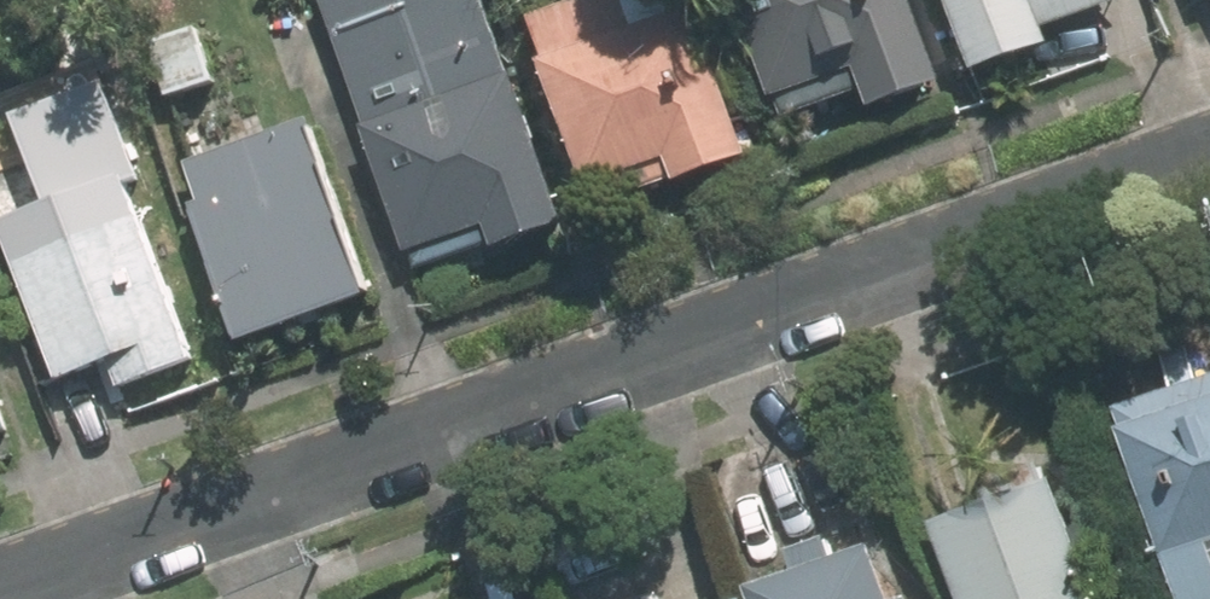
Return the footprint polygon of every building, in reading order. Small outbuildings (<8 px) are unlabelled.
[(713,0),(618,0),(550,24),(565,66),(558,67),(602,191),(609,188),(614,206),(688,180),(689,186),(775,155),(721,9),(717,11),(713,0)] [(925,0),(758,0),(800,118),(875,91),(882,111),(955,85),(925,0)] [(980,73),(1052,48),(1044,24),(1112,0),(954,0),(980,73)] [(205,29),(156,46),(175,101),(225,84),(205,29)] [(525,79),(510,38),(450,58),(448,51),(391,70),(394,79),(367,89),(382,128),(374,132),(418,256),(425,252),(429,269),(505,241),(507,249),(581,223),(529,77),(525,79)] [(65,228),(15,245),(63,382),(118,363),(127,390),(202,365),(155,222),(146,226),(135,197),(149,192),(121,108),(64,128),(88,194),(57,205),(65,228)] [(209,207),(201,211),(247,346),(379,300),(319,127),(196,170),(209,207)] [(19,436),(0,381),(0,443),(19,436)] [(1115,416),(1166,561),(1172,559),(1172,561),(1186,598),(1209,598),(1209,383),(1115,416)] [(1042,471),(982,491),(989,511),(936,530),(960,598),(1092,598),(1053,487),(1048,491),(1042,471)] [(829,542),(786,557),(794,581),(752,596),(753,598),(883,598),(868,555),(837,566),(829,542)]
